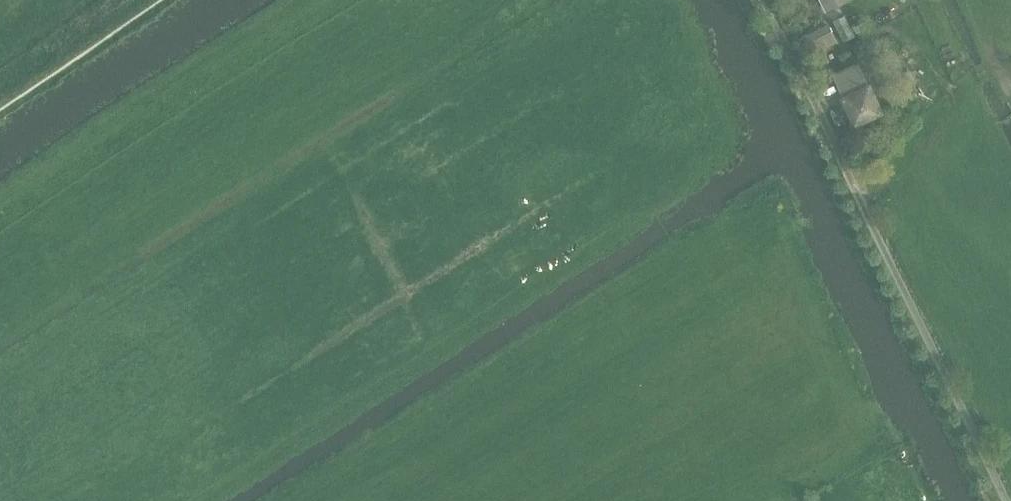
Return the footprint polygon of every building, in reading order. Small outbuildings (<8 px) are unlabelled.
[(826,12),(849,0),(820,0),(826,12)] [(846,14),(833,20),(845,42),(856,36),(846,14)] [(807,57),(839,42),(829,23),(798,38),(807,57)] [(871,56),(833,72),(855,123),(886,110),(877,88),(884,85),(871,56)]
